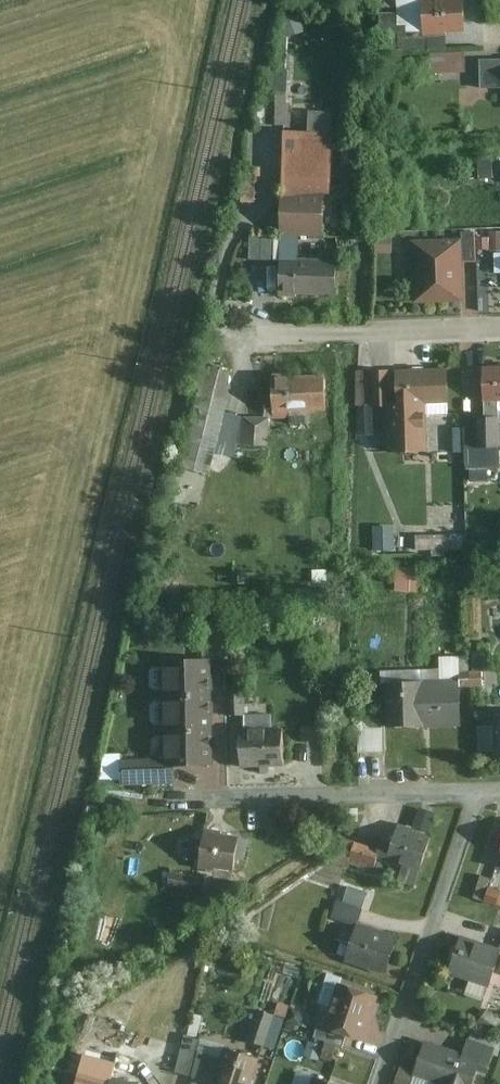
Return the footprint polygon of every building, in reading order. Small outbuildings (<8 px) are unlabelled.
[(398,29),(409,28),(409,39),(467,35),(465,0),(397,0),(398,29)] [(301,14),(279,22),(286,40),(307,32),(301,14)] [(467,53),(430,55),(431,83),(468,81),(467,53)] [(479,58),(479,90),(499,90),(499,58),(479,58)] [(291,123),(291,87),(277,87),(276,123),(291,123)] [(308,98),(307,133),(335,134),(335,98),(308,98)] [(307,133),(284,132),(281,196),(331,199),(335,134),(307,133)] [(325,206),(281,205),(280,238),(324,239),(325,206)] [(477,229),(476,256),(494,257),(494,276),(499,277),(499,229),(477,229)] [(465,240),(410,240),(410,305),(466,304),(465,240)] [(338,251),(283,247),(280,297),(335,301),(338,251)] [(234,375),(202,367),(185,440),(218,448),(234,375)] [(484,367),(484,402),(499,402),(499,367),(484,367)] [(393,372),(357,373),(358,408),(394,407),(394,385),(393,372)] [(326,375),(271,374),(270,415),(325,416),(326,375)] [(449,383),(394,385),(397,460),(428,458),(426,407),(450,406),(449,383)] [(499,474),(499,419),(465,419),(466,474),(499,474)] [(396,526),(373,527),(374,554),(397,553),(396,526)] [(468,538),(415,537),(415,551),(468,552),(468,538)] [(424,572),(394,570),(393,593),(423,595),(424,572)] [(439,658),(439,682),(460,682),(461,691),(484,691),(483,671),(463,671),(463,658),(439,658)] [(163,662),(163,697),(213,697),(213,662),(163,662)] [(439,682),(388,683),(388,731),(461,730),(461,691),(460,682),(439,682)] [(163,697),(163,732),(213,731),(213,697),(163,697)] [(388,731),(358,730),(358,753),(389,753),(388,731)] [(163,732),(163,766),(213,766),(213,731),(163,732)] [(286,731),(239,731),(239,770),(287,770),(286,731)] [(123,757),(98,757),(99,790),(175,788),(175,772),(123,773),(123,757)] [(380,853),(355,845),(348,866),(378,874),(381,864),(423,877),(431,849),(386,835),(380,853)] [(239,842),(203,838),(200,870),(236,874),(239,842)] [(491,877),(499,880),(499,851),(491,877)] [(213,878),(169,875),(168,899),(211,902),(213,878)] [(490,888),(483,906),(499,912),(499,911),(499,892),(490,888)] [(400,940),(357,926),(344,965),(387,979),(400,940)] [(499,952),(460,938),(446,977),(487,991),(499,952)] [(379,998),(338,984),(322,1031),(363,1045),(379,998)] [(276,1019),(254,1012),(243,1046),(265,1053),(276,1019)] [(186,1037),(174,1076),(199,1083),(254,1083),(261,1062),(186,1037)] [(420,1052),(412,1078),(433,1083),(477,1083),(481,1071),(491,1074),(498,1051),(467,1041),(460,1064),(420,1052)]
